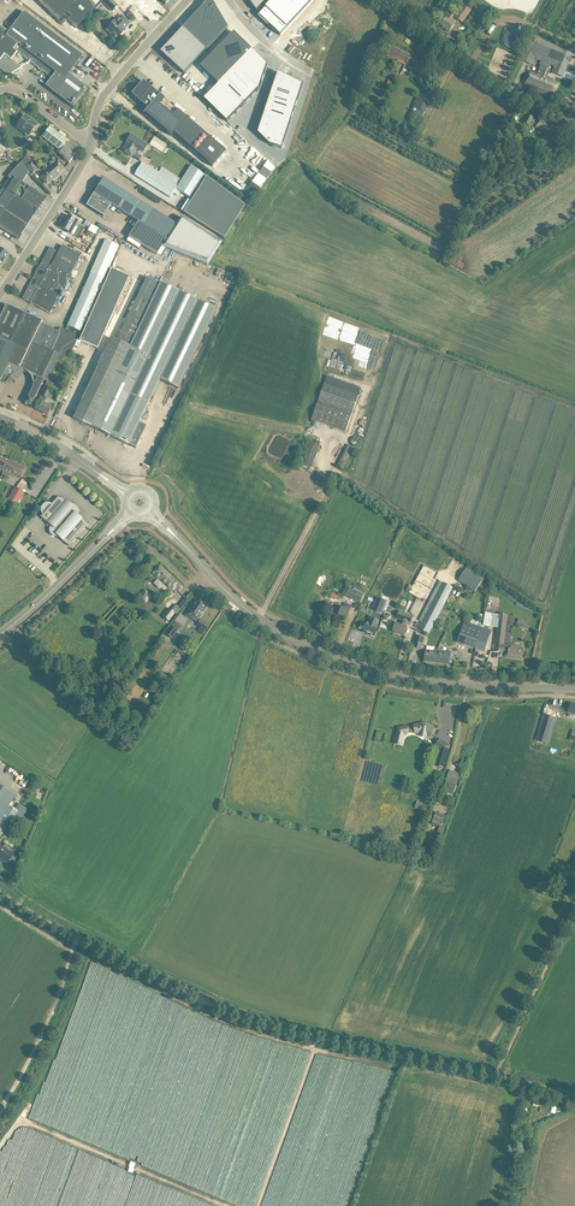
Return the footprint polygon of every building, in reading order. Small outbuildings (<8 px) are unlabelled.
[(62,25),(67,20),(76,28),(96,7),(89,0),(36,0),(62,25)] [(104,3),(113,12),(115,10),(116,11),(119,7),(118,7),(119,6),(112,0),(107,0),(104,3)] [(257,11),(257,12),(268,0),(249,0),(257,11)] [(259,16),(268,25),(281,36),(314,0),(273,0),(266,8),(266,9),(259,16)] [(282,34),(297,48),(311,56),(330,13),(317,0),(314,0),(282,34)] [(208,1),(183,28),(207,50),(229,28),(213,1),(212,1),(209,1),(208,1)] [(464,5),(455,17),(463,23),(472,11),(464,5)] [(98,6),(92,12),(94,14),(100,8),(98,6)] [(181,17),(190,10),(188,7),(179,15),(181,17)] [(82,56),(77,52),(24,12),(20,17),(17,16),(14,20),(16,22),(13,25),(7,21),(5,24),(11,28),(8,32),(0,26),(0,70),(8,76),(8,77),(22,67),(21,67),(11,60),(17,52),(51,78),(45,86),(72,107),(87,88),(69,74),(82,56)] [(447,18),(445,21),(441,26),(449,32),(455,25),(450,22),(454,16),(451,14),(447,18)] [(130,23),(121,15),(116,21),(115,20),(106,30),(115,38),(117,37),(118,38),(126,30),(125,29),(130,23)] [(183,28),(161,53),(184,74),(207,50),(183,28)] [(503,45),(517,50),(522,34),(508,29),(503,45)] [(234,32),(200,67),(219,84),(221,82),(236,67),(252,50),(234,32)] [(530,37),(523,54),(534,58),(541,61),(550,65),(555,66),(554,68),(565,72),(565,71),(568,65),(557,61),(562,50),(552,46),(530,37)] [(391,46),(389,51),(386,56),(419,71),(424,61),(391,46)] [(252,50),(236,67),(259,89),(260,89),(268,65),(252,50)] [(236,67),(221,82),(244,105),(259,89),(236,67)] [(553,98),(558,83),(545,78),(548,71),(542,68),(542,71),(538,69),(536,74),(531,72),(530,75),(529,75),(524,87),(530,89),(531,88),(534,89),(533,90),(553,98)] [(384,70),(382,77),(397,79),(399,72),(384,70)] [(278,72),(269,101),(295,109),(303,85),(278,72)] [(143,81),(131,95),(147,109),(143,114),(144,114),(144,113),(171,136),(174,134),(212,167),(225,152),(179,112),(160,95),(160,94),(159,95),(143,81)] [(219,84),(204,99),(227,122),(244,105),(221,82),(219,84)] [(419,93),(412,112),(424,117),(431,97),(419,93)] [(269,101),(265,112),(291,121),(295,109),(269,101)] [(265,112),(258,133),(270,145),(282,149),(291,121),(265,112)] [(16,127),(29,137),(38,125),(25,115),(16,127)] [(545,134),(543,139),(544,139),(542,146),(559,153),(558,155),(571,160),(574,150),(574,149),(551,140),(552,139),(548,138),(548,135),(549,133),(551,134),(551,135),(556,137),(560,125),(540,118),(538,122),(533,120),(534,118),(528,116),(524,125),(531,127),(532,123),(537,125),(536,127),(543,130),(542,131),(546,132),(545,134)] [(69,141),(50,127),(42,137),(61,151),(67,143),(69,141)] [(122,151),(127,154),(132,157),(137,148),(143,152),(148,145),(131,134),(126,142),(128,143),(122,151)] [(149,145),(162,153),(167,145),(154,137),(149,145)] [(77,151),(67,143),(61,151),(59,153),(62,155),(65,158),(64,159),(69,163),(74,157),(73,157),(77,151)] [(38,171),(32,161),(31,162),(26,156),(21,163),(28,170),(29,169),(33,175),(38,171)] [(41,177),(43,178),(46,183),(55,176),(56,177),(59,174),(58,173),(63,168),(58,163),(57,163),(54,159),(49,163),(50,166),(52,168),(41,177)] [(258,196),(277,166),(268,161),(249,191),(258,196)] [(135,175),(155,188),(171,197),(173,194),(177,196),(180,192),(192,200),(184,213),(224,239),(245,206),(191,165),(182,179),(162,167),(159,172),(143,162),(135,175)] [(24,230),(35,213),(36,213),(38,210),(37,210),(45,199),(39,195),(36,193),(37,192),(32,189),(32,190),(21,184),(22,183),(29,173),(20,163),(17,167),(16,167),(8,177),(9,178),(0,192),(0,214),(24,230)] [(162,246),(176,224),(103,179),(86,206),(103,216),(111,204),(138,221),(128,237),(157,255),(162,246)] [(161,203),(163,198),(145,189),(142,194),(161,203)] [(13,236),(18,240),(24,230),(0,214),(0,228),(13,236)] [(61,228),(66,231),(68,232),(71,228),(73,225),(75,226),(78,221),(75,220),(76,219),(68,215),(63,224),(64,224),(61,228)] [(180,217),(176,224),(162,246),(207,265),(221,243),(180,217)] [(89,230),(96,234),(100,228),(92,224),(89,230)] [(67,327),(70,328),(81,332),(119,246),(105,240),(67,327)] [(80,247),(88,251),(91,246),(83,241),(80,247)] [(50,247),(36,272),(63,287),(81,255),(62,245),(59,252),(50,247)] [(129,277),(111,269),(81,336),(80,339),(79,341),(97,349),(129,277)] [(63,287),(36,272),(22,298),(27,301),(50,313),(63,287)] [(227,275),(225,281),(234,284),(237,278),(227,275)] [(88,425),(91,427),(118,374),(160,284),(146,277),(130,312),(116,340),(112,338),(75,412),(73,418),(88,425)] [(118,374),(91,427),(129,445),(143,415),(160,380),(178,389),(216,310),(160,283),(160,284),(118,374)] [(81,336),(69,331),(70,328),(67,327),(66,330),(62,328),(60,332),(12,307),(6,304),(0,317),(0,381),(2,376),(3,377),(5,377),(6,378),(7,378),(10,378),(11,378),(13,377),(15,377),(16,376),(17,375),(19,374),(19,373),(21,371),(22,370),(22,369),(25,371),(44,380),(47,382),(48,380),(63,349),(72,353),(78,339),(80,339),(81,336)] [(31,390),(25,403),(31,406),(44,380),(25,371),(26,372),(27,372),(28,373),(29,374),(30,375),(31,376),(31,377),(32,378),(32,380),(33,383),(33,384),(33,385),(32,387),(32,388),(31,390)] [(64,385),(59,395),(57,400),(61,402),(74,375),(68,373),(62,385),(64,385)] [(53,382),(48,380),(47,382),(45,387),(50,389),(53,382)] [(325,384),(312,420),(346,432),(359,395),(325,384)] [(44,403),(46,400),(40,397),(38,400),(42,402),(38,410),(48,415),(52,406),(44,403)] [(301,462),(312,466),(320,446),(319,445),(320,442),(316,440),(315,444),(308,442),(301,462)] [(348,445),(337,466),(343,469),(355,448),(353,447),(348,445)] [(3,472),(9,461),(0,457),(0,470),(3,472)] [(9,461),(3,472),(11,475),(12,474),(20,479),(25,469),(9,461)] [(7,499),(17,505),(25,492),(23,491),(26,485),(20,482),(17,487),(15,486),(7,499)] [(58,497),(54,502),(40,516),(51,525),(50,527),(49,529),(49,530),(49,532),(50,533),(50,534),(52,536),(54,536),(56,537),(58,536),(69,545),(88,524),(77,514),(76,514),(73,513),(74,511),(74,510),(74,509),(74,508),(74,507),(73,506),(72,505),(71,504),(69,502),(67,501),(65,500),(63,499),(60,498),(58,497)] [(28,542),(20,551),(48,576),(53,570),(50,567),(53,563),(44,555),(41,559),(36,555),(39,551),(28,542)] [(485,576),(469,565),(459,580),(475,591),(485,576)] [(173,591),(175,593),(177,590),(179,592),(182,588),(160,566),(152,573),(172,592),(173,591)] [(419,629),(429,634),(453,588),(443,582),(419,629)] [(345,596),(360,603),(365,592),(359,589),(355,587),(354,589),(349,587),(345,596)] [(145,589),(138,596),(146,603),(152,596),(145,589)] [(377,598),(374,606),(383,610),(386,602),(377,598)] [(191,608),(190,608),(189,607),(186,611),(188,612),(186,616),(190,618),(192,615),(198,619),(206,606),(204,605),(205,605),(197,600),(191,608)] [(348,618),(352,605),(345,603),(343,608),(341,607),(339,615),(348,618)] [(168,608),(162,616),(169,621),(175,613),(176,614),(181,608),(175,604),(171,610),(168,608)] [(400,625),(395,623),(395,625),(394,626),(395,627),(393,631),(404,635),(406,627),(408,622),(411,623),(413,616),(399,612),(397,619),(401,621),(400,625)] [(495,645),(494,651),(503,652),(503,651),(509,652),(508,655),(513,656),(512,658),(522,659),(523,651),(521,651),(521,648),(516,647),(517,643),(513,643),(511,642),(514,616),(499,614),(495,645)] [(201,626),(206,629),(210,624),(200,618),(195,625),(200,628),(201,626)] [(365,628),(364,632),(367,633),(367,634),(368,633),(370,634),(370,635),(371,635),(374,636),(376,632),(376,631),(378,627),(376,626),(378,621),(372,618),(370,624),(367,623),(366,627),(365,628)] [(465,621),(459,636),(458,642),(476,648),(483,627),(465,621)] [(171,627),(165,634),(171,639),(177,631),(171,627)] [(483,627),(476,648),(485,651),(492,630),(483,627)] [(99,631),(94,637),(100,642),(105,637),(99,631)] [(413,648),(421,650),(424,638),(417,636),(413,648)] [(424,661),(449,665),(451,652),(435,650),(435,651),(426,650),(425,657),(424,657),(424,660),(425,660),(424,661)] [(545,715),(537,741),(548,744),(555,718),(545,715)] [(407,726),(398,728),(396,736),(394,736),(392,743),(403,746),(405,735),(409,734),(409,732),(415,731),(415,734),(419,734),(419,737),(426,738),(427,736),(430,738),(436,730),(429,725),(428,725),(427,725),(425,724),(423,724),(423,723),(414,725),(407,727),(407,726)] [(441,749),(436,766),(444,768),(450,746),(445,742),(441,749)] [(450,770),(444,786),(443,790),(453,794),(460,774),(450,770)] [(10,824),(16,828),(28,809),(22,805),(18,810),(9,804),(14,796),(0,787),(0,839),(10,824)] [(418,801),(416,808),(425,810),(426,803),(418,801)] [(435,812),(433,819),(445,823),(447,816),(435,812)] [(441,834),(445,823),(433,819),(431,825),(438,827),(436,832),(441,834)] [(8,863),(13,855),(0,847),(0,858),(8,863)]
